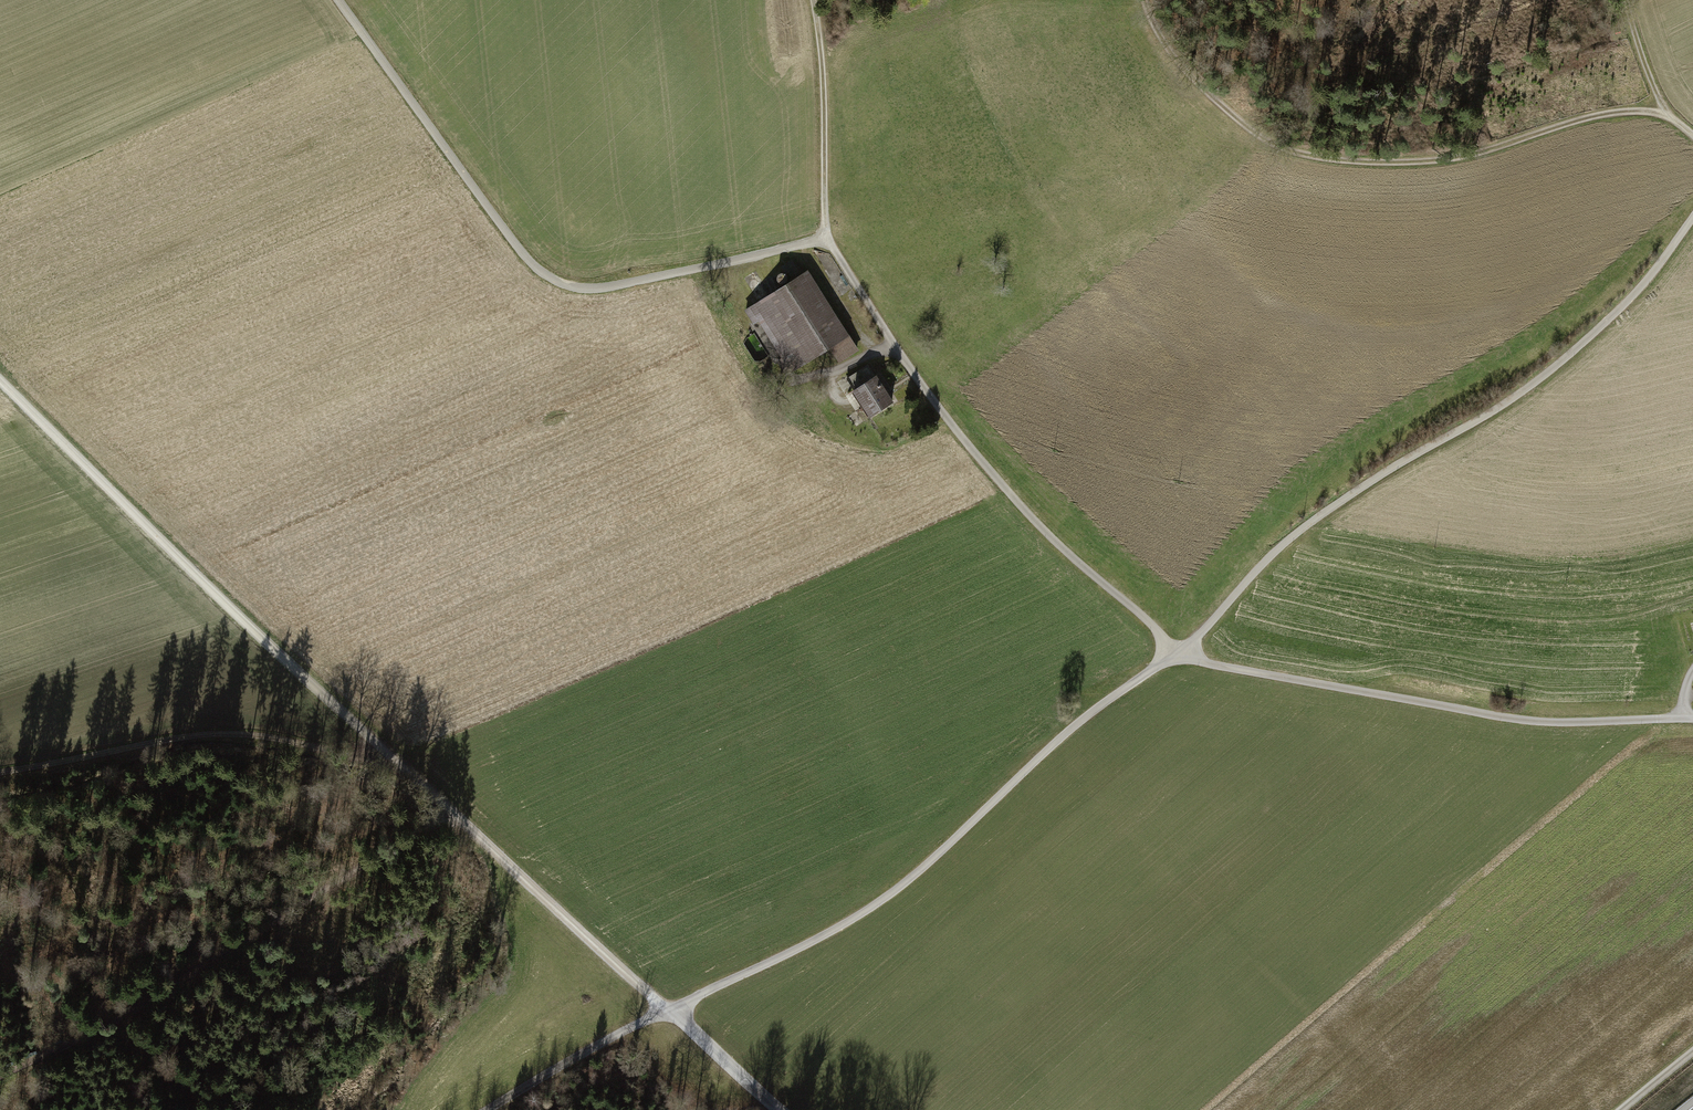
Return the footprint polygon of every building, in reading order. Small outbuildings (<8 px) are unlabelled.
[(842,365),(862,352),(812,272),(805,277),(795,262),(784,269),(793,284),(748,312),(755,324),(760,321),(784,359),(779,362),(788,377),(832,350),(842,365)] [(871,366),(849,379),(872,418),(899,403),(883,376),(878,379),(871,366)]
